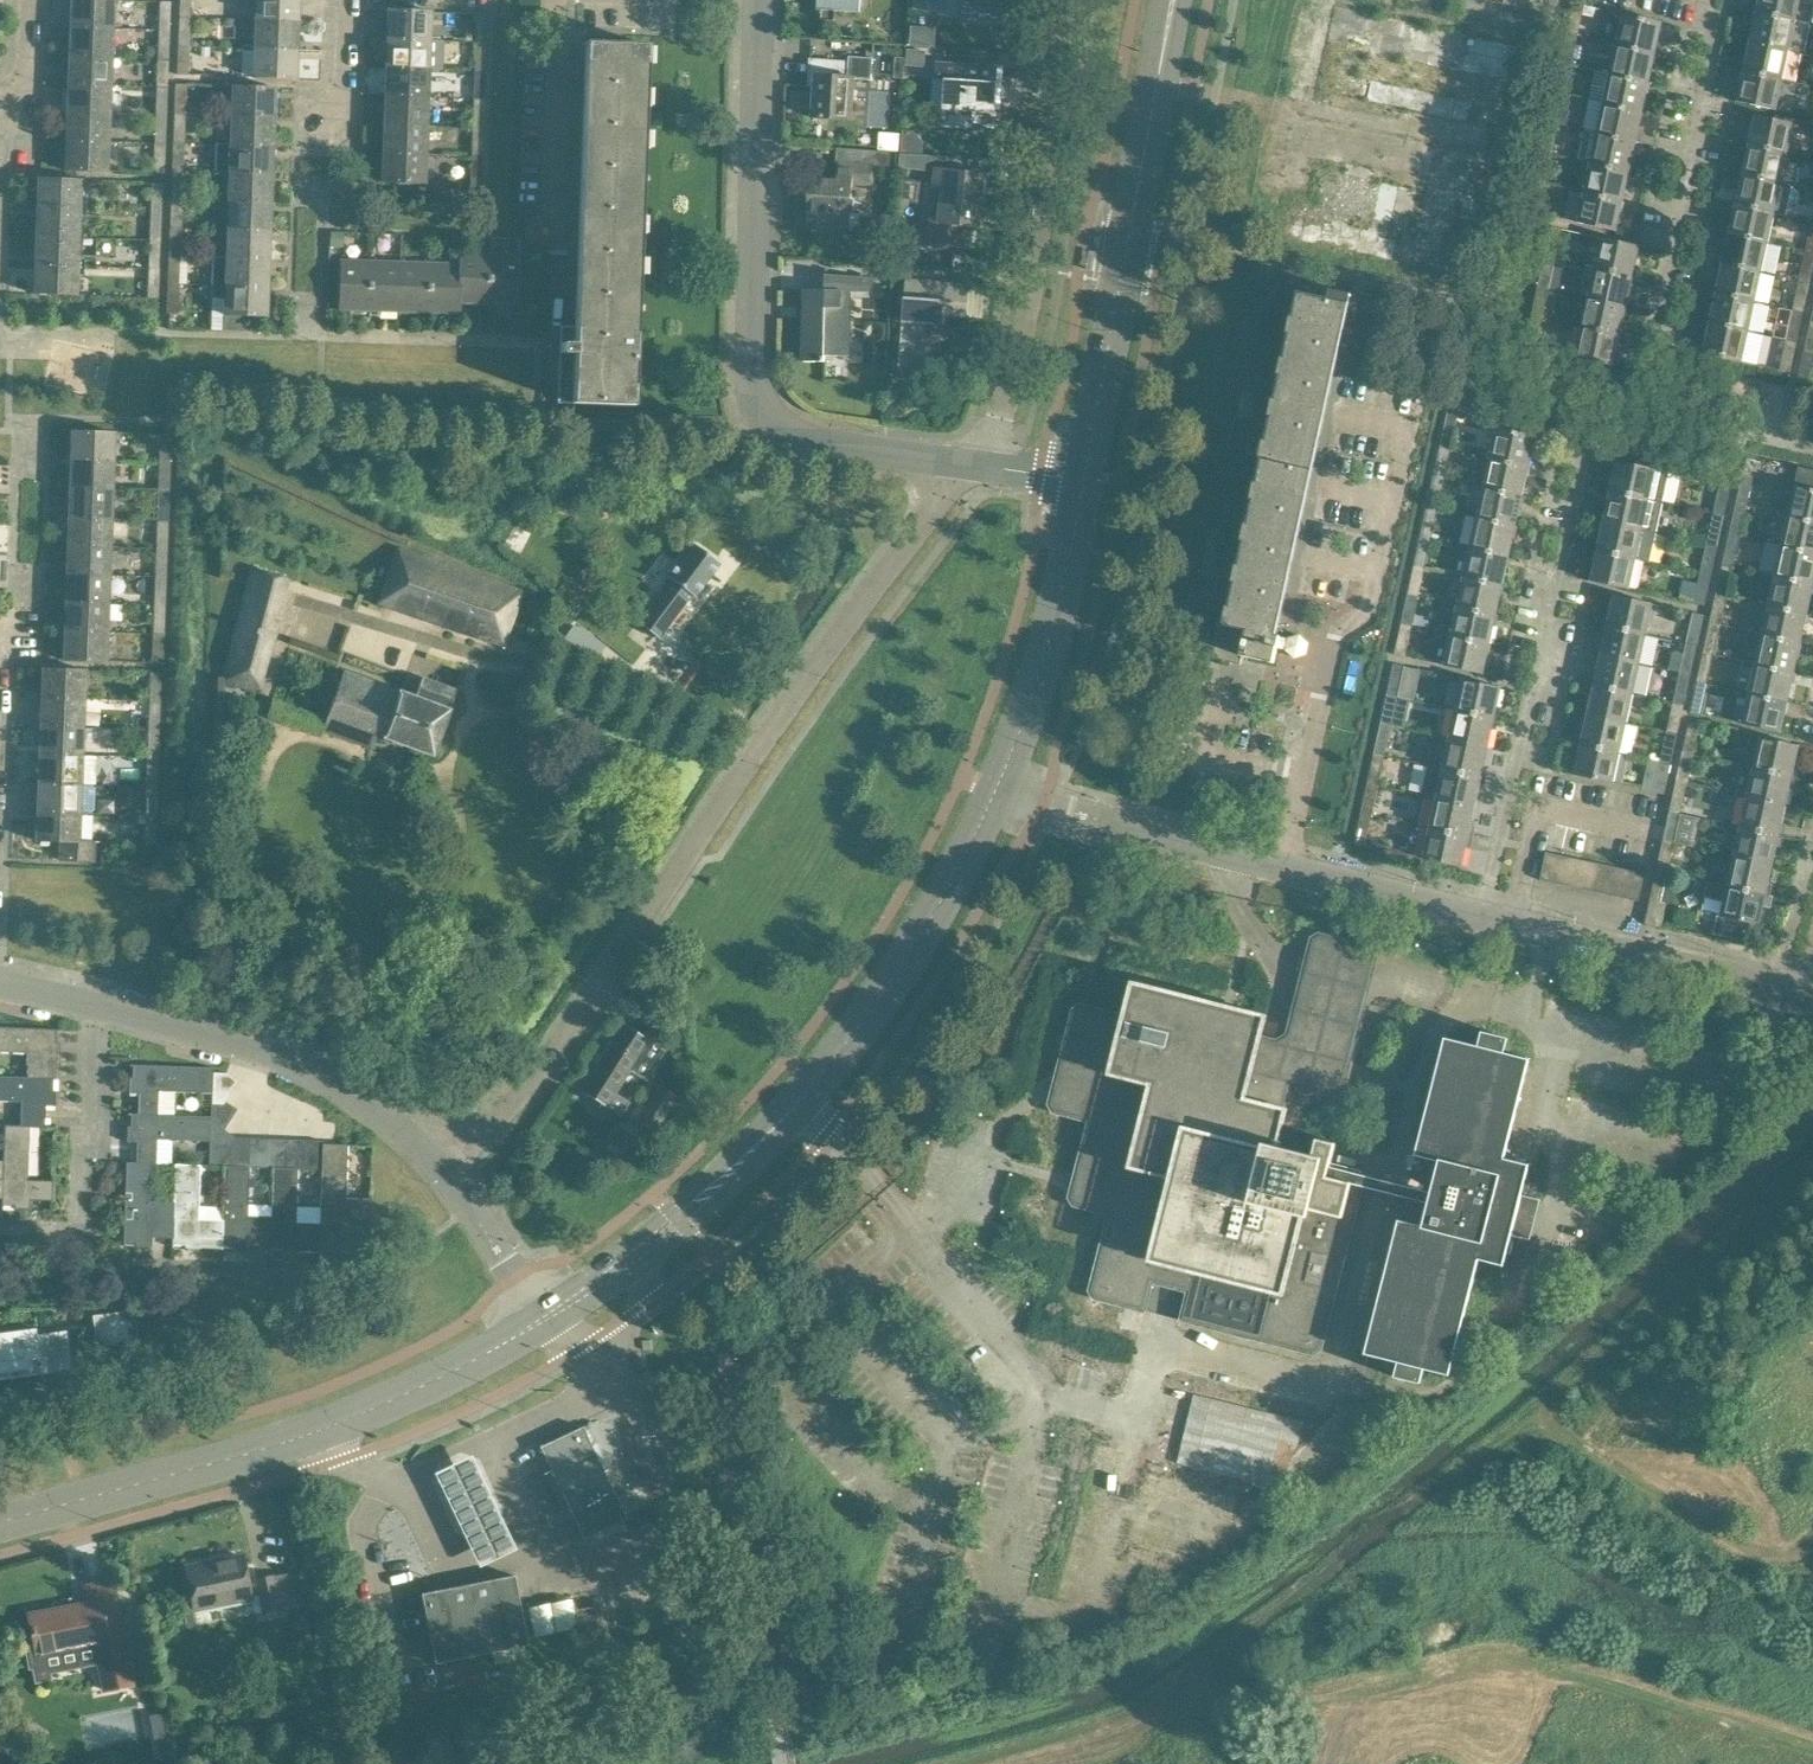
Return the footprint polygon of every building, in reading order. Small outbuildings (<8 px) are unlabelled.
[(114,0),(72,0),(71,27),(113,28),(114,0)] [(192,0),(180,0),(180,17),(191,17),(192,0)] [(299,0),(256,0),(256,20),(298,21),(299,0)] [(817,11),(860,14),(861,0),(818,0),(817,11)] [(963,19),(1005,22),(1006,0),(964,0),(963,19)] [(1752,11),(1810,24),(1812,9),(1812,0),(1755,0),(1752,11)] [(171,31),(172,2),(161,1),(160,30),(171,31)] [(430,40),(431,11),(388,9),(387,39),(430,40)] [(1803,53),(1810,24),(1752,11),(1749,23),(1753,24),(1750,42),(1788,50),(1803,53)] [(487,42),(488,13),(477,13),(476,42),(487,42)] [(1569,28),(1568,34),(1578,37),(1583,16),(1572,13),(1569,28)] [(1655,53),(1661,23),(1623,15),(1616,45),(1655,53)] [(190,46),(191,17),(180,17),(179,45),(190,46)] [(297,49),(298,21),(256,20),(255,48),(297,49)] [(112,57),(113,28),(71,27),(69,55),(112,57)] [(170,59),(171,31),(160,30),(159,59),(170,59)] [(429,69),(430,40),(387,39),(386,67),(429,69)] [(485,71),(487,42),(476,42),(475,71),(485,71)] [(1782,79),(1788,50),(1750,42),(1743,71),(1782,79)] [(559,363),(557,402),(571,403),(633,405),(633,404),(631,404),(645,47),(646,47),(646,46),(584,43),(584,45),(586,45),(578,255),(575,326),(568,326),(567,343),(561,342),(560,363),(559,363)] [(1566,43),(1561,64),(1572,66),(1576,45),(1566,43)] [(189,74),(190,46),(179,45),(178,74),(189,74)] [(1648,83),(1655,53),(1616,45),(1610,74),(1648,83)] [(296,79),(297,49),(255,48),(254,77),(296,79)] [(111,86),(112,57),(69,55),(68,84),(111,86)] [(870,79),(872,56),(848,62),(810,59),(809,76),(816,77),(813,118),(852,121),(855,78),(870,79)] [(168,88),(170,59),(159,59),(157,88),(168,88)] [(995,113),(998,67),(936,63),(936,79),(945,80),(943,111),(972,113),(971,132),(1001,134),(1002,114),(995,113)] [(428,97),(429,69),(386,67),(385,96),(428,97)] [(1782,79),(1743,71),(1739,70),(1737,82),(1741,83),(1737,102),(1775,110),(1782,79)] [(484,100),(485,71),(475,71),(474,99),(484,100)] [(1559,72),(1555,93),(1565,95),(1570,75),(1559,72)] [(871,73),(870,107),(883,108),(882,129),(901,129),(903,74),(871,73)] [(1642,112),(1648,83),(1610,74),(1603,104),(1642,112)] [(110,114),(111,86),(68,84),(67,113),(110,114)] [(176,84),(175,113),(185,114),(187,85),(176,84)] [(233,86),(232,115),(231,115),(274,117),(276,88),(233,86)] [(167,117),(168,88),(157,88),(156,116),(167,117)] [(426,126),(428,97),(385,96),(384,124),(426,126)] [(483,128),(484,100),(474,99),(472,128),(483,128)] [(1553,102),(1548,122),(1559,125),(1559,123),(1566,124),(1569,112),(1562,110),(1563,104),(1553,102)] [(1635,141),(1642,112),(1603,104),(1597,133),(1635,141)] [(108,143),(110,114),(67,113),(66,141),(108,143)] [(184,142),(185,114),(175,113),(174,142),(184,142)] [(273,145),(274,117),(231,115),(230,144),(273,145)] [(166,145),(167,117),(156,116),(155,145),(166,145)] [(1754,116),(1748,146),(1787,154),(1794,125),(1754,116)] [(425,154),(426,126),(384,124),(383,153),(425,154)] [(482,157),(483,128),(472,128),(471,156),(482,157)] [(1546,131),(1541,152),(1552,154),(1557,133),(1546,131)] [(1597,133),(1585,131),(1578,160),(1590,163),(1629,171),(1633,153),(1639,154),(1641,144),(1643,144),(1643,143),(1635,141),(1597,133)] [(107,172),(108,143),(66,141),(65,171),(107,172)] [(183,170),(184,142),(174,142),(172,170),(183,170)] [(272,174),(273,145),(230,144),(216,143),(215,172),(229,172),(272,174)] [(165,175),(166,145),(155,145),(154,174),(165,175)] [(1781,184),(1787,154),(1748,146),(1741,175),(1781,184)] [(424,183),(425,154),(383,153),(382,182),(424,183)] [(481,186),(482,157),(471,156),(470,193),(480,193),(480,186),(481,186)] [(1539,160),(1535,181),(1545,184),(1550,163),(1539,160)] [(810,180),(807,231),(850,234),(854,185),(874,186),(876,166),(839,163),(838,182),(810,180)] [(1622,201),(1629,171),(1590,163),(1584,192),(1622,201)] [(987,191),(980,191),(981,176),(988,177),(988,175),(937,169),(935,187),(945,188),(940,223),(931,221),(928,245),(940,247),(940,249),(948,250),(948,247),(960,249),(963,225),(982,228),(987,191)] [(182,199),(183,170),(172,170),(171,198),(182,199)] [(271,202),(272,174),(229,172),(228,201),(271,202)] [(1792,186),(1781,184),(1741,175),(1735,205),(1774,214),(1786,216),(1792,186)] [(80,181),(43,180),(37,179),(36,208),(79,210),(80,181)] [(152,184),(151,213),(162,213),(163,184),(152,184)] [(1533,191),(1528,211),(1539,214),(1543,193),(1533,191)] [(1616,231),(1622,201),(1584,192),(1577,222),(1616,231)] [(181,227),(182,199),(171,198),(170,227),(181,227)] [(270,231),(271,202),(228,201),(227,229),(270,231)] [(1767,243),(1774,214),(1735,205),(1728,235),(1767,243)] [(78,239),(79,210),(36,208),(35,237),(78,239)] [(161,242),(162,213),(151,213),(149,242),(161,242)] [(1553,226),(1548,247),(1559,250),(1563,229),(1553,226)] [(180,256),(181,227),(170,227),(169,255),(180,256)] [(269,259),(270,231),(227,229),(226,257),(269,259)] [(330,230),(329,247),(343,247),(344,231),(341,231),(330,230)] [(1761,273),(1767,243),(1728,235),(1722,264),(1761,273)] [(77,268),(78,239),(35,237),(34,266),(77,268)] [(1633,276),(1640,246),(1601,237),(1594,267),(1633,276)] [(159,271),(161,242),(149,242),(148,271),(159,271)] [(488,303),(490,251),(458,250),(457,260),(460,260),(458,302),(460,302),(488,303)] [(520,252),(490,251),(488,303),(519,304),(520,252)] [(1801,273),(1811,275),(1812,267),(1812,253),(1806,252),(1801,273)] [(179,284),(180,256),(169,255),(168,284),(179,284)] [(268,287),(269,259),(226,257),(214,257),(213,285),(225,286),(268,287)] [(370,310),(372,258),(339,257),(338,309),(370,310)] [(399,311),(401,259),(372,258),(370,310),(399,311)] [(429,312),(431,259),(401,259),(399,311),(429,312)] [(460,260),(457,260),(431,259),(429,312),(460,313),(460,302),(458,302),(460,260)] [(1754,303),(1761,273),(1722,264),(1715,294),(1754,303)] [(1544,265),(1540,286),(1550,288),(1555,268),(1544,265)] [(76,297),(77,268),(34,266),(33,295),(76,297)] [(1635,288),(1637,277),(1633,276),(1594,267),(1588,297),(1626,306),(1630,287),(1635,288)] [(158,300),(159,271),(148,271),(147,299),(158,300)] [(850,356),(852,293),(871,293),(871,276),(825,275),(825,291),(805,290),(803,362),(825,362),(826,355),(850,356)] [(967,317),(969,287),(969,285),(904,281),(900,347),(898,347),(898,351),(899,351),(898,371),(922,373),(926,324),(944,325),(945,315),(967,317)] [(1799,281),(1794,302),(1805,305),(1809,284),(1799,281)] [(178,314),(179,284),(168,284),(167,313),(178,314)] [(267,316),(268,287),(225,286),(213,285),(213,297),(225,298),(224,315),(223,330),(253,331),(254,316),(259,316),(263,316),(267,316)] [(1540,286),(1535,307),(1545,309),(1550,288),(1540,286)] [(1347,296),(1352,297),(1352,296),(1331,291),(1330,299),(1298,293),(1298,294),(1299,295),(1226,625),(1218,623),(1210,658),(1241,665),(1242,657),(1275,664),(1278,650),(1286,651),(1295,660),(1307,656),(1310,643),(1301,635),(1289,638),(1281,637),(1272,635),(1337,337),(1347,296)] [(1748,332),(1754,303),(1715,294),(1709,324),(1748,332)] [(1620,335),(1626,306),(1588,297),(1581,326),(1620,335)] [(1792,311),(1788,332),(1798,334),(1803,313),(1792,311)] [(1811,322),(1804,352),(1812,354),(1812,323),(1811,322)] [(1741,363),(1748,332),(1709,324),(1702,354),(1741,363)] [(1531,325),(1526,345),(1536,348),(1541,327),(1531,325)] [(1613,365),(1620,335),(1581,326),(1574,356),(1613,365)] [(1786,341),(1781,362),(1791,364),(1796,343),(1786,341)] [(1799,374),(1797,383),(1808,385),(1812,364),(1802,361),(1799,374)] [(1535,436),(1513,431),(1516,421),(1518,422),(1518,420),(1491,414),(1491,416),(1493,416),(1491,426),(1496,428),(1489,458),(1528,466),(1535,436)] [(1445,426),(1440,447),(1451,449),(1455,429),(1445,426)] [(114,462),(115,433),(72,431),(71,460),(114,462)] [(171,464),(172,435),(161,435),(160,464),(171,464)] [(1444,479),(1451,449),(1440,447),(1433,477),(1444,479)] [(1521,496),(1528,466),(1489,458),(1482,487),(1521,496)] [(113,490),(114,462),(71,460),(70,488),(113,490)] [(1661,503),(1667,472),(1616,461),(1609,491),(1661,503)] [(170,493),(171,464),(160,464),(159,492),(170,493)] [(1788,514),(1812,520),(1812,469),(1798,466),(1794,484),(1794,485),(1788,514)] [(1739,489),(1736,503),(1747,506),(1752,485),(1741,482),(1739,489)] [(1719,484),(1714,505),(1725,507),(1729,486),(1719,484)] [(1431,485),(1427,506),(1438,509),(1442,488),(1431,485)] [(1515,526),(1521,496),(1482,487),(1476,517),(1515,526)] [(112,518),(113,490),(70,488),(69,517),(112,518)] [(1655,531),(1661,503),(1609,491),(1603,521),(1641,530),(1642,528),(1655,531)] [(169,521),(170,493),(159,492),(158,521),(169,521)] [(1734,512),(1730,533),(1741,535),(1745,514),(1734,512)] [(1788,514),(1781,544),(1812,551),(1812,520),(1788,514)] [(1425,515),(1420,536),(1431,538),(1436,517),(1425,515)] [(111,547),(112,518),(69,517),(68,545),(111,547)] [(1508,555),(1515,526),(1476,517),(1469,547),(1508,555)] [(167,550),(169,521),(158,521),(157,549),(167,550)] [(578,533),(592,539),(597,528),(583,521),(578,533)] [(1649,561),(1655,533),(1655,531),(1642,528),(1641,530),(1603,521),(1596,551),(1635,559),(1635,557),(1649,561)] [(1710,523),(1705,544),(1716,546),(1721,526),(1710,523)] [(1728,542),(1723,563),(1734,565),(1739,544),(1728,542)] [(639,622),(660,638),(694,594),(696,596),(721,564),(693,543),(669,576),(672,578),(639,622)] [(1705,544),(1701,565),(1711,567),(1716,546),(1705,544)] [(1781,544),(1775,574),(1812,582),(1812,551),(1781,544)] [(110,575),(111,547),(68,545),(67,573),(110,575)] [(1418,545),(1414,565),(1424,568),(1429,547),(1418,545)] [(1502,585),(1508,555),(1469,547),(1463,576),(1502,585)] [(166,578),(167,550),(157,549),(156,578),(166,578)] [(399,549),(380,603),(504,648),(525,590),(523,588),(522,590),(399,549)] [(1628,590),(1635,559),(1596,551),(1589,581),(1628,590)] [(223,684),(257,691),(265,693),(281,632),(274,630),(288,580),(254,570),(223,684)] [(1721,571),(1717,592),(1728,595),(1732,574),(1721,571)] [(108,603),(110,575),(67,573),(66,602),(108,603)] [(1412,574),(1407,595),(1418,597),(1423,577),(1412,574)] [(1812,586),(1812,582),(1775,574),(1768,603),(1807,612),(1812,586)] [(1495,614),(1502,585),(1463,576),(1456,606),(1495,614)] [(165,607),(166,578),(156,578),(155,606),(165,607)] [(1697,583),(1692,604),(1703,606),(1707,585),(1697,583)] [(1613,596),(1606,626),(1645,635),(1652,604),(1613,596)] [(597,638),(609,622),(579,599),(567,615),(597,638)] [(1715,601),(1710,622),(1721,624),(1726,603),(1715,601)] [(107,632),(108,603),(66,602),(65,630),(107,632)] [(1801,642),(1807,612),(1768,603),(1762,633),(1801,642)] [(1405,604),(1401,625),(1411,627),(1416,606),(1405,604)] [(164,635),(165,607),(155,606),(154,634),(164,635)] [(1489,644),(1495,614),(1456,606),(1450,635),(1489,644)] [(1691,613),(1687,634),(1698,637),(1702,616),(1691,613)] [(601,644),(575,624),(565,638),(592,657),(601,644)] [(1638,664),(1645,635),(1606,626),(1600,656),(1638,664)] [(106,661),(107,632),(65,630),(64,659),(106,661)] [(1708,631),(1704,652),(1715,654),(1719,633),(1708,631)] [(1794,671),(1801,642),(1762,633),(1755,663),(1794,671)] [(163,663),(164,635),(154,634),(153,662),(163,663)] [(1399,634),(1394,655),(1405,657),(1409,636),(1399,634)] [(1482,674),(1489,644),(1450,635),(1443,666),(1482,674)] [(1689,676),(1696,646),(1685,644),(1678,673),(1689,676)] [(1632,694),(1638,664),(1600,656),(1593,685),(1632,694)] [(1702,660),(1697,681),(1708,684),(1713,663),(1702,660)] [(1788,701),(1794,671),(1755,663),(1749,693),(1788,701)] [(1393,664),(1388,685),(1399,687),(1403,667),(1393,664)] [(85,670),(43,668),(41,698),(84,699),(85,670)] [(325,715),(381,737),(434,756),(458,691),(422,678),(416,697),(397,690),(341,671),(325,715)] [(150,672),(149,702),(160,702),(162,673),(150,672)] [(1678,673),(1673,694),(1684,696),(1689,676),(1678,673)] [(1492,718),(1499,688),(1460,679),(1454,710),(1492,718)] [(1625,724),(1632,694),(1593,685),(1586,715),(1625,724)] [(1695,691),(1691,712),(1701,714),(1706,693),(1695,691)] [(1781,731),(1788,701),(1749,693),(1742,723),(1781,731)] [(83,727),(84,699),(41,698),(41,726),(83,727)] [(159,731),(160,702),(149,702),(148,730),(159,731)] [(1384,703),(1379,724),(1390,726),(1394,706),(1384,703)] [(1486,748),(1492,718),(1454,710),(1447,739),(1486,748)] [(1669,712),(1665,732),(1676,735),(1681,714),(1669,712)] [(1618,753),(1625,724),(1586,715),(1580,745),(1618,753)] [(1690,722),(1685,742),(1696,745),(1700,724),(1690,722)] [(1383,756),(1390,726),(1379,724),(1373,754),(1383,756)] [(82,756),(83,727),(41,726),(40,754),(82,756)] [(158,759),(159,731),(148,730),(147,759),(158,759)] [(1665,732),(1660,753),(1671,756),(1676,735),(1665,732)] [(1792,776),(1799,745),(1760,736),(1753,767),(1792,776)] [(1479,777),(1486,748),(1447,739),(1441,767),(1441,769),(1479,777)] [(1612,784),(1618,753),(1580,745),(1573,775),(1612,784)] [(81,784),(82,756),(40,754),(39,783),(81,784)] [(157,787),(158,759),(147,759),(146,787),(157,787)] [(1681,760),(1677,781),(1687,783),(1692,762),(1681,760)] [(1371,763),(1366,783),(1377,786),(1381,765),(1371,763)] [(1473,807),(1479,777),(1441,769),(1441,767),(1427,764),(1420,795),(1434,798),(1473,807)] [(1786,805),(1792,776),(1753,767),(1747,797),(1786,805)] [(1656,772),(1651,792),(1663,795),(1663,794),(1667,774),(1656,772)] [(1673,796),(1672,802),(1683,804),(1687,783),(1677,781),(1673,796)] [(80,813),(81,784),(39,783),(38,811),(80,813)] [(1366,783),(1362,804),(1372,807),(1377,786),(1366,783)] [(156,816),(157,787),(146,787),(145,814),(145,816),(156,816)] [(1779,834),(1786,805),(1747,797),(1740,826),(1779,835),(1779,834)] [(1466,837),(1473,807),(1434,798),(1428,828),(1466,837)] [(79,843),(80,813),(38,811),(37,840),(61,841),(60,860),(94,861),(95,843),(79,843)] [(155,845),(156,816),(145,816),(145,814),(137,814),(136,824),(145,824),(144,845),(155,845)] [(1668,820),(1664,840),(1674,843),(1679,822),(1668,820)] [(1357,823),(1353,844),(1363,846),(1363,845),(1368,825),(1357,823)] [(1740,826),(1734,856),(1772,865),(1777,846),(1781,847),(1783,835),(1779,834),(1779,835),(1740,826)] [(1459,867),(1466,837),(1428,828),(1421,858),(1459,867)] [(1664,840),(1659,861),(1670,864),(1674,843),(1664,840)] [(1552,884),(1558,855),(1544,852),(1538,880),(1552,884)] [(1566,887),(1572,858),(1558,855),(1552,884),(1566,887)] [(1766,894),(1772,865),(1733,856),(1727,886),(1766,894)] [(1580,890),(1586,861),(1572,858),(1566,887),(1580,890)] [(1725,878),(1724,860),(1711,860),(1711,878),(1725,878)] [(1594,893),(1600,864),(1586,861),(1580,890),(1594,893)] [(1608,896),(1614,867),(1600,864),(1594,893),(1608,896)] [(1622,899),(1628,870),(1614,867),(1608,896),(1622,899)] [(1642,874),(1628,870),(1622,899),(1636,902),(1642,874)] [(1655,879),(1646,923),(1660,926),(1665,904),(1661,903),(1666,881),(1655,879)] [(1770,895),(1766,894),(1727,886),(1708,882),(1705,895),(1724,900),(1720,916),(1759,925),(1763,906),(1766,907),(1768,905),(1770,895)] [(666,969),(652,961),(634,989),(663,1006),(667,976),(666,969)] [(1367,1177),(1330,1167),(1336,1142),(1316,1137),(1310,1160),(1276,1152),(1274,1148),(1291,1079),(1295,1077),(1309,1080),(1308,1083),(1336,1090),(1350,1035),(1348,1034),(1357,996),(1309,984),(1294,1043),(1260,1034),(1264,1017),(1133,984),(1125,1014),(1076,1002),(1048,1112),(1086,1122),(1066,1204),(1107,1214),(1086,1297),(1141,1312),(1145,1314),(1152,1285),(1186,1293),(1178,1322),(1313,1356),(1322,1351),(1352,1231),(1367,1177)] [(624,1024),(612,1042),(581,1091),(621,1116),(630,1101),(615,1092),(630,1069),(646,1079),(665,1050),(624,1024)] [(28,1053),(27,1076),(27,1078),(56,1079),(58,1030),(0,1028),(0,1052),(28,1053)] [(1503,1266),(1521,1194),(1528,1165),(1503,1158),(1528,1059),(1503,1053),(1507,1038),(1481,1032),(1477,1046),(1444,1038),(1414,1155),(1438,1161),(1430,1193),(1422,1226),(1398,1220),(1364,1354),(1398,1362),(1394,1377),(1420,1384),(1424,1369),(1449,1375),(1478,1259),(1503,1266)] [(211,1091),(211,1068),(129,1066),(128,1095),(139,1095),(138,1115),(157,1115),(157,1113),(157,1089),(211,1091)] [(239,1081),(226,1073),(215,1073),(215,1069),(211,1068),(211,1091),(210,1104),(223,1105),(226,1101),(239,1081)] [(56,1079),(27,1078),(27,1076),(0,1075),(0,1101),(20,1102),(19,1125),(19,1126),(28,1126),(45,1127),(46,1106),(55,1107),(56,1091),(52,1091),(53,1079),(56,1079)] [(652,1135),(675,1096),(659,1087),(635,1125),(652,1135)] [(238,1109),(226,1101),(223,1105),(210,1104),(210,1115),(210,1117),(209,1136),(220,1136),(224,1130),(238,1109)] [(210,1117),(210,1115),(157,1113),(157,1115),(138,1115),(128,1115),(127,1143),(137,1143),(136,1164),(151,1164),(172,1165),(172,1138),(209,1140),(209,1136),(210,1117)] [(26,1179),(28,1126),(19,1126),(19,1125),(4,1125),(3,1160),(1,1199),(1,1205),(14,1205),(14,1209),(29,1209),(30,1201),(50,1201),(50,1211),(51,1211),(52,1180),(26,1179)] [(218,1164),(236,1138),(224,1130),(220,1136),(209,1136),(209,1140),(209,1164),(218,1164)] [(247,1167),(248,1138),(236,1138),(218,1164),(223,1164),(223,1167),(247,1167)] [(265,1166),(266,1139),(248,1138),(247,1167),(248,1167),(248,1165),(265,1166)] [(282,1168),(283,1139),(266,1139),(265,1166),(272,1166),(272,1168),(273,1168),(282,1168)] [(303,1167),(304,1140),(283,1139),(282,1168),(297,1169),(297,1167),(303,1167)] [(322,1170),(323,1144),(323,1141),(304,1140),(303,1167),(321,1168),(321,1170),(322,1170)] [(347,1198),(348,1145),(323,1144),(322,1170),(321,1170),(319,1222),(320,1222),(320,1227),(321,1227),(349,1228),(349,1218),(371,1219),(371,1199),(347,1198)] [(173,1200),(150,1199),(151,1164),(136,1164),(127,1163),(124,1245),(152,1246),(152,1236),(172,1237),(173,1200)] [(198,1217),(200,1166),(174,1165),(173,1200),(172,1237),(173,1237),(173,1244),(185,1244),(185,1245),(201,1246),(201,1245),(221,1246),(222,1246),(223,1218),(221,1218),(198,1217)] [(223,1167),(221,1218),(223,1218),(222,1246),(233,1247),(233,1251),(250,1251),(250,1250),(270,1250),(270,1246),(271,1219),(270,1219),(270,1217),(246,1216),(248,1167),(247,1167),(223,1167)] [(295,1221),(297,1169),(282,1168),(273,1168),(272,1168),(270,1217),(270,1219),(271,1219),(270,1246),(283,1246),(283,1249),(299,1249),(299,1248),(319,1249),(319,1250),(320,1250),(321,1227),(320,1227),(320,1222),(319,1222),(295,1221)] [(133,1310),(93,1315),(98,1354),(138,1349),(133,1310)] [(0,1333),(0,1372),(30,1368),(30,1369),(69,1363),(71,1363),(67,1330),(37,1334),(37,1328),(0,1333)] [(1194,1394),(1177,1463),(1269,1486),(1286,1417),(1194,1394)] [(623,1510),(583,1426),(540,1447),(580,1532),(584,1538),(627,1518),(623,1510)] [(471,1456),(433,1473),(478,1567),(515,1549),(471,1456)] [(249,1583),(246,1571),(243,1555),(187,1566),(196,1609),(261,1595),(265,1611),(281,1607),(274,1574),(258,1578),(258,1581),(249,1583)] [(528,1645),(514,1575),(421,1594),(435,1663),(528,1645)] [(133,1684),(117,1604),(112,1581),(85,1586),(89,1606),(77,1608),(76,1605),(30,1614),(38,1653),(76,1646),(75,1641),(99,1636),(110,1687),(105,1688),(105,1689),(133,1684)] [(578,1628),(572,1599),(528,1607),(534,1637),(578,1628)]
